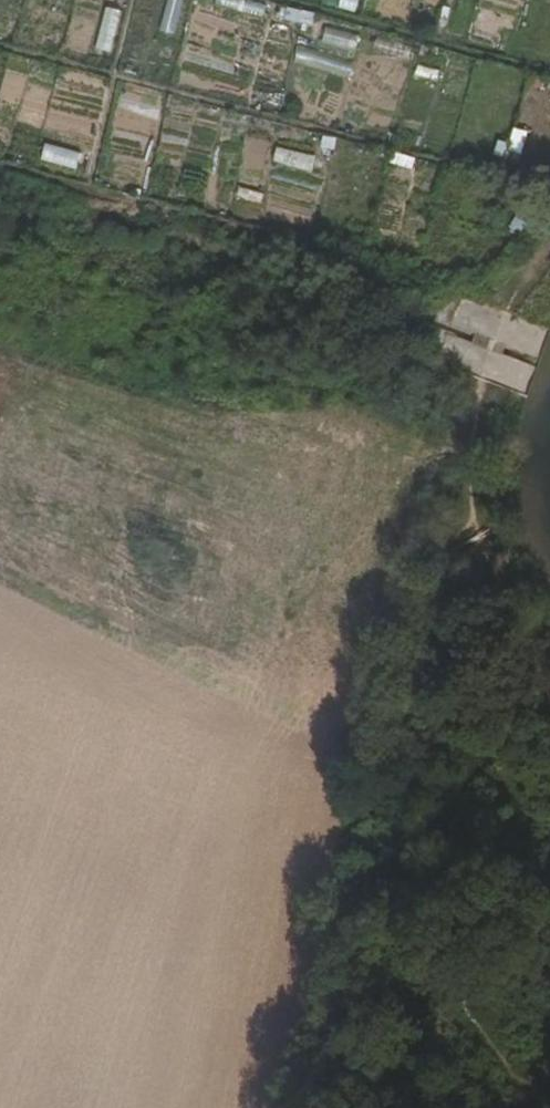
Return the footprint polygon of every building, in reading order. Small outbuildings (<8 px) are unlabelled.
[(176,35),(185,0),(169,0),(160,30),(176,35)] [(216,6),(262,21),(267,5),(251,0),(218,0),(216,6)] [(112,55),(124,10),(108,6),(96,50),(112,55)] [(286,22),(312,24),(313,10),(288,8),(286,22)] [(295,66),(348,73),(350,56),(297,49),(295,66)] [(511,128),(507,152),(521,154),(526,131),(511,128)] [(42,161),(79,170),(83,153),(46,144),(42,161)]
